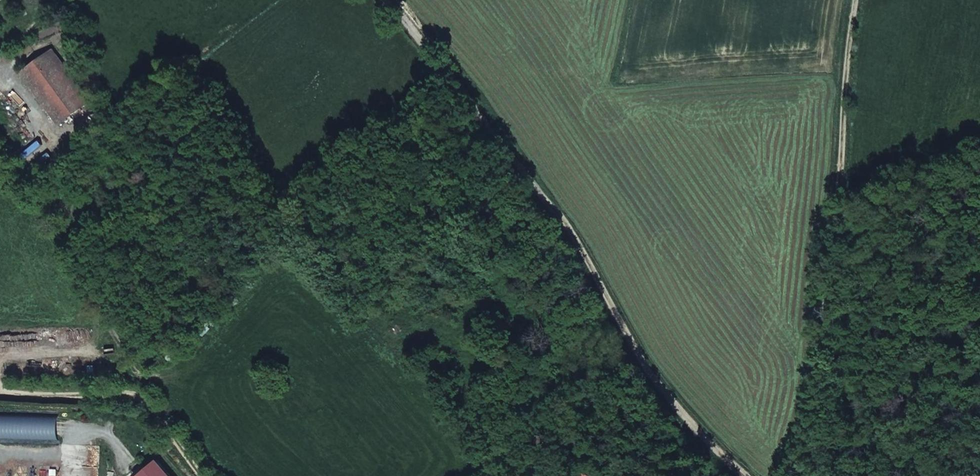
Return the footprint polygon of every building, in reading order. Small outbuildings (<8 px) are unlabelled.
[(98,71),(62,20),(54,25),(33,40),(40,51),(45,48),(73,88),(98,71)] [(45,48),(40,51),(68,92),(73,88),(45,48)] [(137,475),(177,475),(160,456),(137,475)]
